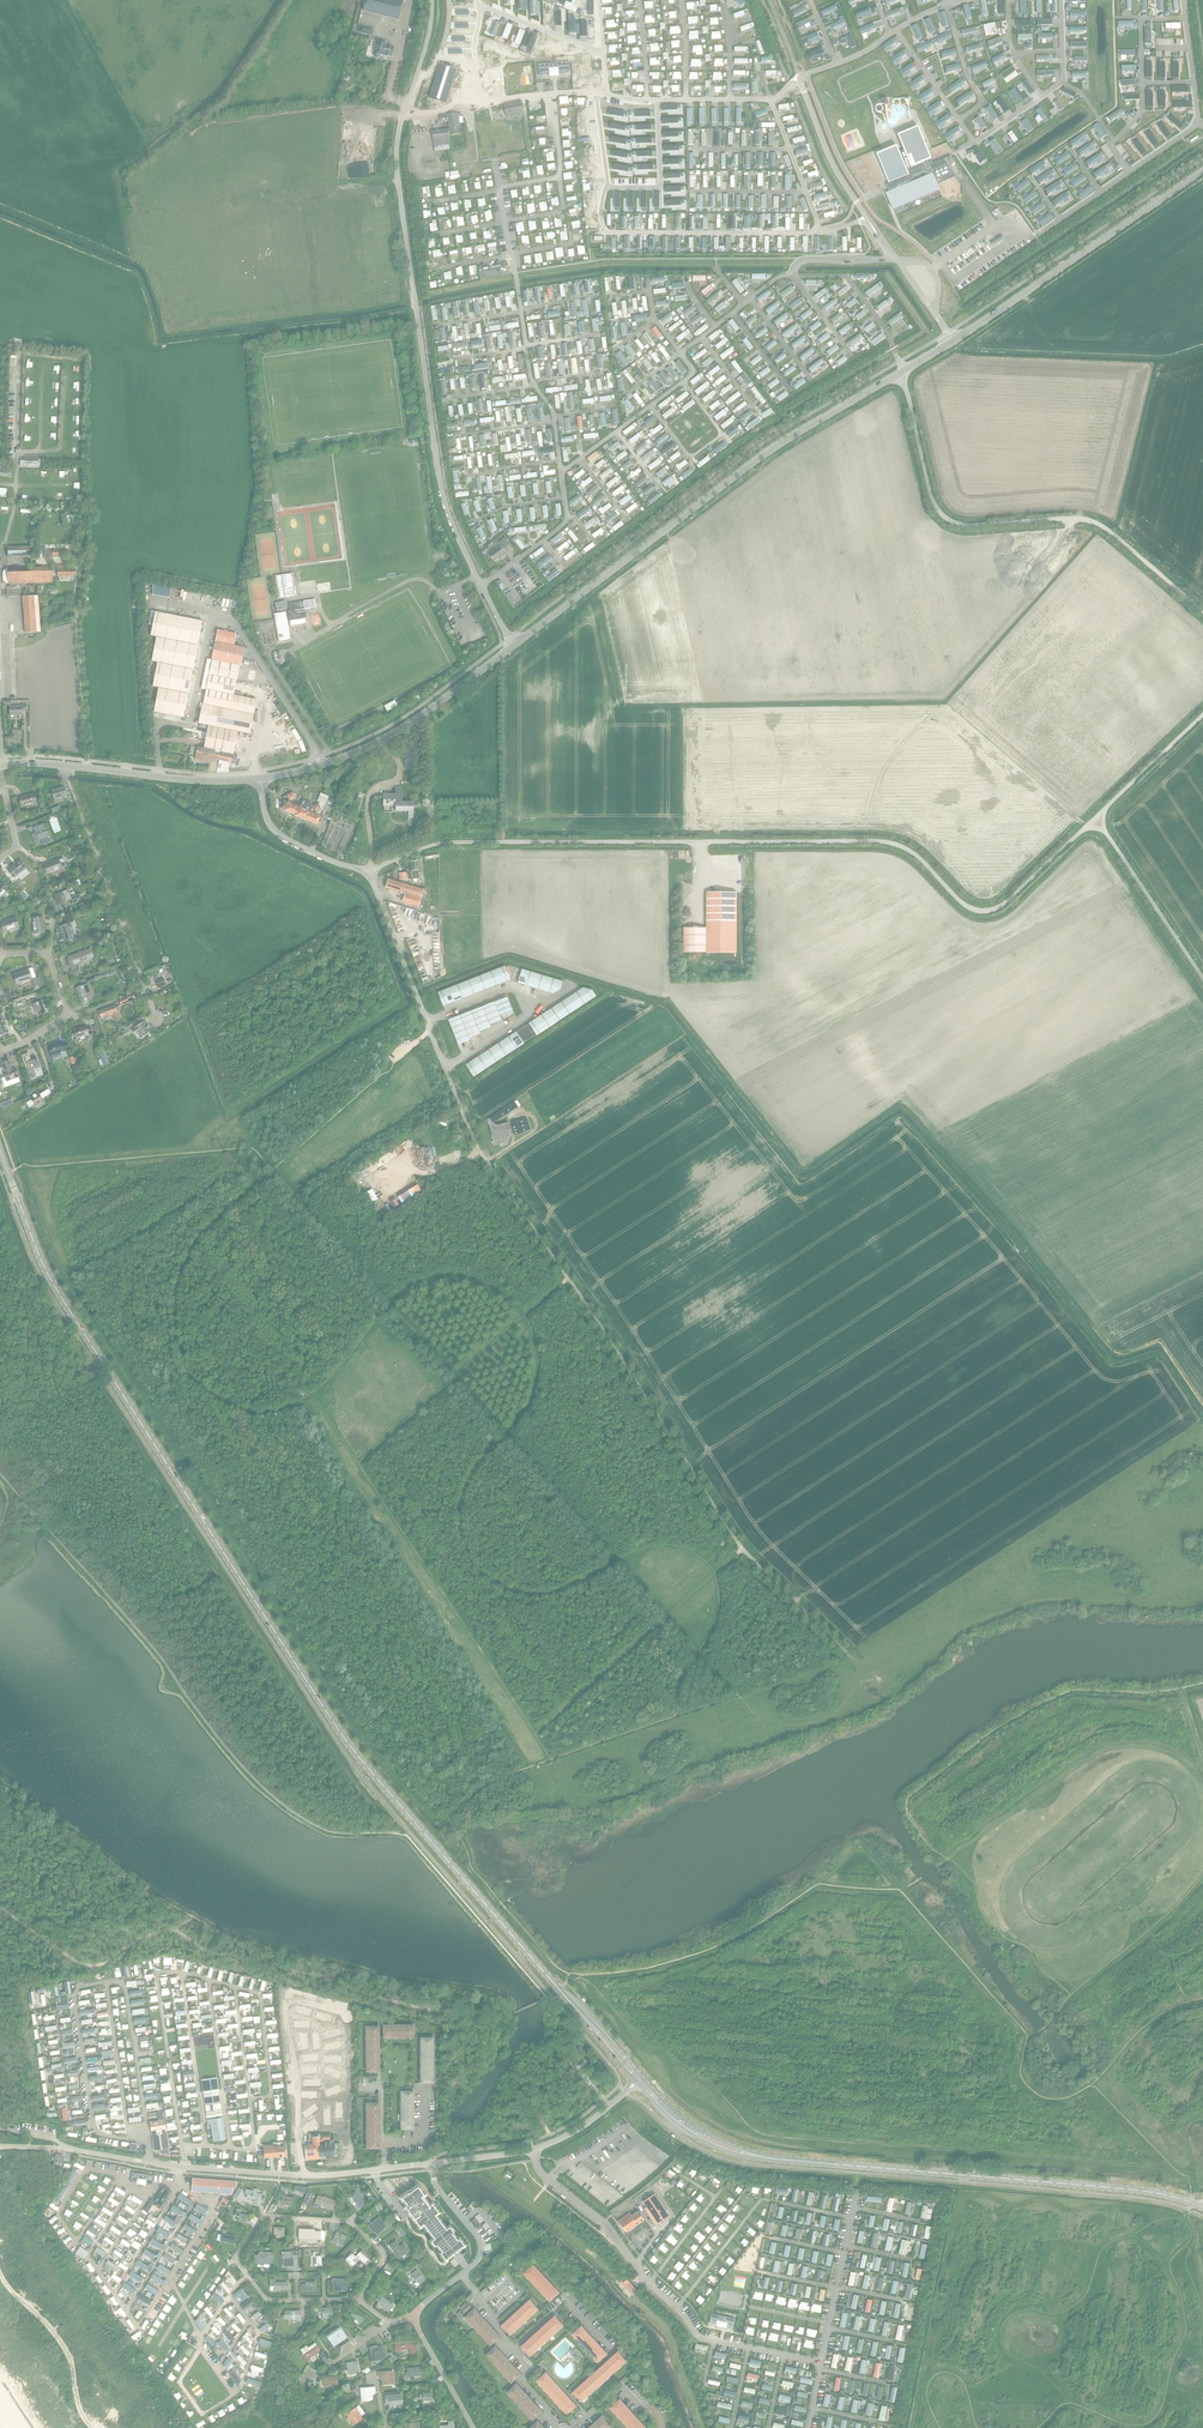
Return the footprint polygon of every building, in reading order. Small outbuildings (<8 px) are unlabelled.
[(398,0),(365,0),(363,11),(398,20),(403,1),(398,0)] [(837,10),(835,5),(821,12),(823,17),(837,10)] [(972,19),(969,5),(964,7),(967,20),(972,19)] [(807,12),(804,7),(792,13),(794,18),(807,12)] [(870,15),(868,9),(855,14),(857,20),(870,15)] [(900,14),(898,10),(886,14),(887,18),(900,14)] [(949,27),(945,12),(940,14),(944,28),(949,27)] [(924,21),(931,35),(936,32),(930,18),(924,21)] [(811,23),(809,19),(796,25),(798,30),(805,27),(804,26),(811,23)] [(846,26),(844,20),(832,25),(834,30),(846,26)] [(875,29),(873,24),(859,29),(861,34),(875,29)] [(923,38),(916,24),(911,27),(918,41),(923,38)] [(997,29),(995,24),(983,26),(986,37),(991,36),(990,30),(997,29)] [(361,26),(360,32),(371,35),(373,29),(361,26)] [(950,32),(936,39),(939,44),(952,38),(950,32)] [(819,40),(817,33),(806,37),(809,44),(819,40)] [(856,47),(851,35),(840,40),(843,45),(848,43),(851,49),(856,47)] [(898,43),(894,38),(882,46),(886,51),(887,53),(891,50),(890,48),(898,43)] [(1003,43),(1002,38),(987,43),(989,49),(997,46),(996,45),(1003,43)] [(389,56),(389,55),(391,56),(393,48),(386,46),(386,44),(377,41),(374,54),(374,55),(374,56),(375,56),(375,57),(376,57),(377,57),(378,57),(378,56),(379,56),(379,55),(383,56),(384,53),(386,54),(386,55),(386,56),(387,56),(388,56),(389,56)] [(929,42),(915,48),(918,54),(932,48),(929,42)] [(982,49),(981,44),(967,48),(968,53),(982,49)] [(824,54),(822,49),(808,55),(810,60),(824,54)] [(956,50),(941,54),(943,59),(957,55),(956,50)] [(907,56),(903,51),(891,59),(895,64),(896,66),(900,63),(899,61),(907,56)] [(1006,59),(1004,54),(992,60),(994,65),(1006,59)] [(569,62),(538,64),(539,76),(549,75),(550,76),(559,76),(559,74),(570,73),(569,62)] [(988,67),(986,62),(971,67),(973,72),(988,67)] [(915,69),(912,64),(900,72),(904,77),(905,78),(909,75),(908,74),(915,69)] [(960,64),(945,68),(947,74),(961,70),(960,64)] [(440,67),(431,100),(447,105),(457,71),(440,67)] [(1016,72),(1013,67),(1001,75),(1004,80),(1016,72)] [(924,82),(921,77),(909,85),(913,90),(913,89),(914,91),(918,88),(917,87),(924,82)] [(996,83),(994,78),(982,84),(984,88),(996,83)] [(951,94),(964,85),(961,81),(948,89),(951,94)] [(1035,93),(1027,81),(1023,84),(1031,95),(1035,93)] [(1077,94),(1064,88),(1062,93),(1075,99),(1077,94)] [(1021,99),(1014,89),(1010,92),(1017,102),(1021,99)] [(933,94),(930,90),(925,93),(918,98),(921,103),(922,102),(923,104),(927,101),(926,99),(933,94)] [(959,107),(972,98),(969,93),(956,102),(959,107)] [(1010,110),(1002,98),(997,101),(1005,114),(1010,110)] [(1064,109),(1058,100),(1054,103),(1061,112),(1064,109)] [(525,114),(522,102),(505,106),(507,118),(525,114)] [(942,107),(939,102),(927,111),(930,116),(931,115),(932,117),(936,114),(935,112),(942,107)] [(998,119),(990,107),(986,110),(994,122),(998,119)] [(768,113),(767,109),(755,113),(756,118),(768,113)] [(1047,118),(1040,109),(1036,111),(1043,121),(1047,118)] [(1124,113),(1121,109),(1109,117),(1112,121),(1124,113)] [(450,136),(461,134),(459,114),(440,116),(441,122),(449,121),(450,129),(432,131),(435,152),(451,150),(450,136)] [(951,120),(948,115),(936,123),(939,128),(940,128),(941,129),(945,127),(944,125),(951,120)] [(1184,126),(1172,115),(1169,120),(1180,130),(1184,126)] [(986,127),(979,117),(975,120),(982,130),(986,127)] [(1034,131),(1026,120),(1022,122),(1030,133),(1034,131)] [(1171,136),(1163,123),(1158,126),(1167,139),(1171,136)] [(1099,140),(1106,136),(1099,124),(1094,127),(1098,135),(1096,136),(1099,140)] [(918,127),(898,135),(904,150),(899,152),(896,146),(877,154),(889,183),(888,183),(886,184),(889,192),(886,193),(893,209),(939,190),(937,185),(953,178),(956,177),(944,159),(933,164),(931,159),(918,127)] [(960,133),(957,128),(945,136),(948,141),(950,142),(954,139),(952,138),(960,133)] [(1018,141),(1012,132),(1008,135),(1014,144),(1018,141)] [(1159,145),(1151,132),(1146,135),(1154,148),(1159,145)] [(1086,142),(1082,135),(1070,143),(1073,148),(1081,143),(1082,145),(1086,142)] [(1002,151),(995,140),(990,143),(998,154),(1002,151)] [(1147,153),(1138,140),(1133,143),(1142,157),(1147,153)] [(1095,151),(1090,144),(1078,152),(1082,157),(1089,152),(1090,154),(1095,151)] [(986,160),(977,148),(973,151),(982,163),(986,160)] [(1055,158),(1059,165),(1071,157),(1068,152),(1060,157),(1059,155),(1055,158)] [(791,165),(787,155),(783,157),(787,166),(791,165)] [(1103,162),(1098,155),(1086,164),(1089,169),(1097,163),(1098,165),(1103,162)] [(368,163),(348,166),(350,179),(370,176),(368,163)] [(1046,170),(1041,163),(1029,171),(1033,176),(1040,171),(1042,173),(1046,170)] [(1062,170),(1067,177),(1079,169),(1076,164),(1068,169),(1067,167),(1062,170)] [(1110,173),(1105,166),(1094,175),(1097,180),(1105,174),(1106,176),(1110,173)] [(1054,178),(1049,172),(1037,180),(1041,185),(1048,180),(1050,181),(1054,178)] [(1070,181),(1075,188),(1087,180),(1083,175),(1076,180),(1074,178),(1070,181)] [(1014,186),(1018,193),(1031,185),(1027,180),(1020,185),(1018,183),(1014,186)] [(1062,190),(1057,183),(1045,191),(1049,196),(1056,191),(1058,193),(1062,190)] [(1077,192),(1082,199),(1094,191),(1091,186),(1083,191),(1082,189),(1077,192)] [(1022,197),(1026,204),(1038,196),(1035,191),(1027,196),(1026,194),(1022,197)] [(1070,201),(1065,194),(1053,203),(1056,207),(1064,202),(1065,204),(1070,201)] [(1030,209),(1034,216),(1046,208),(1043,203),(1035,208),(1034,206),(1030,209)] [(1037,220),(1041,227),(1054,219),(1050,214),(1043,219),(1041,217),(1037,220)] [(732,283),(740,293),(744,290),(736,279),(732,283)] [(866,292),(869,296),(880,288),(877,284),(866,292)] [(712,289),(709,285),(701,292),(704,295),(712,289)] [(791,286),(780,294),(783,298),(794,290),(791,286)] [(847,286),(837,293),(839,297),(849,290),(847,286)] [(825,288),(815,295),(818,299),(827,292),(825,288)] [(760,302),(771,294),(768,290),(757,298),(760,302)] [(706,301),(709,305),(719,297),(716,293),(706,301)] [(857,302),(855,298),(846,305),(849,308),(857,302)] [(802,302),(800,299),(789,306),(792,310),(802,302)] [(826,311),(836,303),(833,300),(823,307),(826,311)] [(880,310),(889,304),(886,300),(877,307),(880,310)] [(780,306),(777,301),(765,310),(768,314),(780,306)] [(723,302),(714,309),(717,312),(725,306),(723,302)] [(691,308),(683,314),(685,317),(694,311),(691,308)] [(813,313),(810,309),(800,316),(803,320),(813,313)] [(866,314),(864,310),(855,317),(858,320),(866,314)] [(663,322),(673,315),(671,312),(661,319),(663,322)] [(788,317),(785,313),(774,321),(777,326),(788,317)] [(842,317),(839,313),(831,319),(834,323),(842,317)] [(902,317),(899,313),(888,322),(890,326),(902,317)] [(702,319),(699,316),(689,323),(692,326),(702,319)] [(745,322),(748,325),(756,319),(754,316),(745,322)] [(728,322),(735,331),(739,328),(732,319),(728,322)] [(809,328),(812,332),(822,325),(819,321),(809,328)] [(680,325),(678,322),(668,329),(670,332),(680,325)] [(864,329),(867,332),(875,326),(872,322),(864,329)] [(709,328),(706,324),(696,332),(698,335),(709,328)] [(838,332),(841,335),(851,328),(848,324),(838,332)] [(785,337),(797,329),(794,325),(782,333),(785,337)] [(662,335),(655,327),(652,329),(658,338),(662,335)] [(758,338),(768,331),(765,327),(755,334),(758,338)] [(676,338),(678,342),(687,335),(685,331),(676,338)] [(708,337),(711,341),(719,334),(717,331),(708,337)] [(649,344),(653,341),(646,332),(642,335),(649,344)] [(821,344),(830,336),(828,333),(818,340),(821,344)] [(871,341),(874,345),(885,337),(882,333),(871,341)] [(861,339),(858,335),(848,343),(851,347),(861,339)] [(794,349),(806,340),(802,336),(791,345),(794,349)] [(742,341),(749,350),(753,347),(746,338),(742,341)] [(645,348),(638,339),(635,341),(642,350),(645,348)] [(726,343),(723,339),(715,346),(717,349),(726,343)] [(774,340),(765,347),(767,351),(777,343),(774,340)] [(637,355),(628,344),(624,347),(632,358),(637,355)] [(836,345),(826,352),(829,355),(839,348),(836,345)] [(669,356),(662,346),(659,349),(666,358),(669,356)] [(722,359),(733,351),(731,348),(720,356),(722,359)] [(811,348),(800,356),(803,360),(814,352),(811,348)] [(697,359),(707,352),(705,349),(695,356),(697,359)] [(624,364),(627,361),(621,352),(618,355),(624,364)] [(657,364),(660,361),(654,352),(650,355),(657,364)] [(787,356),(784,353),(774,360),(777,363),(787,356)] [(762,359),(759,355),(750,362),(753,366),(762,359)] [(847,359),(845,356),(836,362),(839,366),(847,359)] [(645,359),(642,362),(648,370),(651,367),(645,359)] [(731,363),(738,372),(741,369),(735,360),(731,363)] [(820,360),(808,368),(811,372),(823,364),(820,360)] [(682,373),(686,370),(679,361),(676,364),(682,373)] [(643,374),(636,365),(633,368),(640,377),(643,374)] [(793,365),(784,372),(787,376),(796,369),(793,365)] [(718,366),(708,373),(710,377),(720,369),(718,366)] [(761,378),(771,371),(768,367),(759,374),(761,378)] [(672,369),(669,371),(674,379),(677,376),(672,369)] [(632,384),(635,382),(627,372),(624,375),(632,384)] [(748,385),(751,383),(744,373),(740,376),(748,385)] [(659,377),(666,386),(669,383),(662,375),(659,377)] [(701,378),(699,375),(690,382),(692,385),(701,378)] [(717,386),(727,378),(724,375),(715,382),(717,386)] [(803,378),(793,385),(796,389),(806,382),(803,378)] [(777,379),(768,385),(770,389),(779,382),(777,379)] [(660,389),(653,380),(650,383),(657,392),(660,389)] [(695,391),(697,395),(708,387),(705,383),(695,391)] [(723,395),(733,388),(731,384),(721,391),(723,395)] [(649,398),(652,396),(645,387),(642,390),(649,398)] [(754,387),(751,389),(758,399),(762,397),(754,387)] [(730,403),(741,395),(739,391),(728,400),(730,403)] [(789,395),(786,391),(777,398),(779,402),(789,395)] [(689,395),(686,392),(675,400),(678,403),(689,395)] [(714,395),(711,392),(702,399),(705,403),(714,395)] [(633,396),(640,405),(643,402),(636,393),(633,396)] [(635,409),(628,399),(624,402),(631,412),(635,409)] [(669,402),(667,399),(658,406),(660,409),(669,402)] [(682,408),(684,411),(695,403),(693,400),(682,408)] [(720,404),(718,400),(709,407),(712,411),(720,404)] [(747,404),(745,401),(735,409),(737,412),(747,404)] [(665,419),(675,411),(673,407),(662,415),(665,419)] [(764,418),(773,412),(770,408),(762,414),(764,418)] [(727,413),(724,409),(714,417),(717,420),(727,413)] [(751,410),(741,417),(744,421),(754,413),(751,410)] [(646,427),(656,420),(653,417),(644,424),(646,427)] [(720,426),(723,429),(734,421),(731,418),(720,426)] [(750,429),(760,422),(757,418),(747,426),(750,429)] [(653,435),(663,428),(661,424),(650,432),(653,435)] [(632,425),(623,432),(625,435),(635,428),(632,425)] [(737,427),(728,433),(730,436),(739,430),(737,427)] [(632,444),(642,436),(639,433),(629,440),(632,444)] [(659,445),(666,439),(664,436),(657,442),(659,445)] [(647,444),(645,441),(637,448),(639,451),(647,444)] [(619,443),(610,450),(612,453),(621,446),(619,443)] [(665,453),(673,447),(671,444),(663,450),(665,453)] [(716,454),(725,448),(723,445),(714,451),(716,454)] [(652,450),(641,458),(644,462),(655,454),(652,450)] [(616,458),(618,461),(628,454),(625,451),(616,458)] [(599,455),(596,452),(587,458),(590,462),(599,455)] [(669,458),(672,461),(681,455),(678,452),(669,458)] [(701,466),(710,460),(708,456),(699,463),(701,466)] [(603,459),(595,465),(597,468),(605,462),(603,459)] [(661,462),(659,459),(648,467),(650,470),(661,462)] [(622,466),(625,470),(633,464),(630,460),(622,466)] [(687,464),(685,460),(676,467),(678,470),(687,464)] [(599,476),(602,479),(613,471),(611,467),(599,476)] [(629,475),(632,478),(641,471),(639,468),(629,475)] [(667,471),(664,468),(656,474),(659,477),(667,471)] [(574,476),(576,479),(585,473),(583,469),(574,476)] [(684,479),(691,473),(689,470),(682,476),(684,479)] [(671,476),(662,483),(665,487),(674,480),(671,476)] [(590,477),(580,485),(583,488),(593,481),(590,477)] [(616,477),(606,484),(608,488),(619,480),(616,477)] [(635,484),(638,487),(646,480),(644,477),(635,484)] [(615,496),(625,489),(622,485),(612,493),(615,496)] [(644,496),(653,489),(650,486),(642,492),(644,496)] [(589,497),(597,491),(595,488),(587,494),(589,497)] [(658,493),(648,501),(650,504),(660,497),(658,493)] [(632,498),(629,494),(619,502),(621,506),(632,498)] [(572,505),(582,498),(580,495),(570,502),(572,505)] [(593,502),(595,505),(605,499),(602,495),(593,502)] [(495,509),(492,498),(487,500),(491,510),(495,509)] [(612,507),(609,503),(599,511),(602,514),(612,507)] [(628,513),(638,506),(635,503),(626,510),(628,513)] [(586,507),(576,515),(579,518),(589,511),(586,507)] [(618,516),(615,512),(606,519),(608,523),(618,516)] [(596,521),(594,518),(584,525),(587,528),(596,521)] [(497,529),(492,519),(488,521),(493,531),(497,529)] [(615,531),(624,524),(621,521),(612,528),(615,531)] [(477,529),(482,540),(486,538),(481,527),(477,529)] [(592,535),(594,538),(604,532),(601,528),(592,535)] [(575,542),(578,540),(571,530),(567,533),(575,542)] [(563,537),(560,533),(551,540),(554,543),(563,537)] [(504,549),(510,544),(505,538),(499,542),(504,549)] [(515,541),(522,550),(525,548),(518,539),(515,541)] [(566,542),(557,549),(559,552),(569,545),(566,542)] [(595,546),(593,542),(583,549),(586,553),(595,546)] [(8,556),(29,556),(29,546),(8,547),(8,556)] [(500,559),(506,554),(500,547),(497,549),(496,548),(488,554),(494,562),(500,558),(500,559)] [(535,558),(544,551),(542,548),(533,554),(535,558)] [(563,558),(566,561),(575,553),(573,550),(563,558)] [(542,566),(550,559),(548,556),(539,562),(542,566)] [(58,577),(76,576),(76,568),(64,568),(64,565),(57,565),(58,577)] [(2,583),(53,583),(52,567),(8,568),(2,570),(2,583)] [(557,569),(547,577),(550,580),(560,572),(557,569)] [(274,576),(278,598),(295,596),(292,574),(274,576)] [(41,632),(38,596),(23,597),(26,633),(41,632)] [(306,618),(304,609),(316,607),(315,599),(288,604),(290,610),(287,611),(289,621),(306,618)] [(276,611),(287,609),(285,601),(275,603),(276,611)] [(151,611),(148,624),(152,625),(153,624),(168,627),(171,615),(155,612),(151,611)] [(290,639),(285,612),(274,614),(278,641),(290,639)] [(179,629),(173,628),(168,627),(153,624),(152,625),(150,636),(156,637),(197,645),(200,633),(195,632),(189,631),(184,630),(179,629)] [(217,630),(215,642),(232,645),(233,646),(233,645),(236,634),(217,630)] [(197,645),(156,637),(151,661),(157,662),(193,669),(197,645)] [(213,650),(230,654),(232,645),(215,642),(213,650)] [(232,645),(230,654),(228,663),(239,665),(241,666),(244,648),(234,646),(233,646),(232,645)] [(211,660),(213,660),(228,663),(230,654),(213,650),(211,660)] [(274,660),(281,659),(279,651),(272,653),(274,660)] [(239,665),(228,663),(213,660),(209,675),(236,680),(239,665)] [(193,669),(157,662),(155,675),(190,682),(193,669)] [(152,687),(158,688),(188,694),(190,682),(155,675),(152,687)] [(233,695),(236,680),(209,675),(206,689),(233,695)] [(156,700),(171,703),(186,706),(188,694),(158,688),(156,700)] [(208,725),(212,706),(230,709),(233,695),(206,689),(203,704),(202,704),(198,723),(208,725)] [(233,695),(230,709),(254,714),(257,699),(233,695)] [(171,703),(156,700),(154,712),(168,715),(171,703)] [(23,710),(28,710),(28,702),(23,703),(23,706),(10,706),(10,715),(23,715),(23,710)] [(168,715),(183,718),(186,706),(171,703),(168,715)] [(237,755),(233,754),(238,732),(249,734),(254,714),(230,709),(212,706),(208,725),(224,729),(218,751),(221,752),(219,760),(235,764),(237,755)] [(218,751),(224,729),(208,725),(204,748),(218,751)] [(221,752),(218,751),(204,748),(198,747),(195,759),(208,762),(209,758),(219,760),(221,752)] [(62,797),(66,796),(64,789),(60,790),(59,789),(52,791),(55,803),(62,801),(62,797)] [(21,807),(37,803),(34,793),(19,796),(21,807)] [(284,800),(281,808),(284,810),(295,815),(306,820),(317,824),(320,825),(324,818),(320,816),(319,815),(324,804),(325,805),(329,797),(320,793),(317,801),(319,802),(318,804),(313,806),(311,803),(302,799),(300,804),(298,803),(294,801),(293,799),(295,798),(292,793),(287,795),(289,800),(289,802),(288,802),(284,800)] [(412,817),(412,811),(412,802),(401,802),(401,794),(383,794),(383,806),(396,806),(396,811),(408,811),(408,817),(412,817)] [(35,845),(42,842),(43,844),(50,842),(44,823),(33,827),(35,833),(31,834),(35,845)] [(49,873),(62,869),(61,867),(65,865),(63,862),(64,861),(63,858),(59,860),(58,859),(43,864),(46,872),(40,874),(44,885),(53,881),(49,873)] [(14,878),(26,868),(20,860),(7,869),(14,878)] [(410,862),(411,868),(406,869),(406,872),(399,873),(400,880),(419,878),(417,861),(410,862)] [(385,887),(392,889),(405,893),(402,902),(418,906),(423,889),(388,879),(385,887)] [(0,884),(0,897),(9,890),(2,882),(0,884)] [(78,894),(74,895),(71,896),(68,889),(54,894),(58,905),(65,903),(66,906),(81,901),(78,894)] [(707,928),(684,928),(684,952),(706,952),(736,952),(737,892),(707,892),(707,928)] [(4,932),(19,927),(16,917),(1,923),(4,932)] [(34,934),(44,933),(43,917),(32,918),(34,934)] [(65,941),(75,938),(70,923),(60,926),(65,941)] [(91,948),(87,950),(67,957),(72,970),(69,971),(71,975),(78,972),(76,968),(75,964),(94,957),(91,948)] [(494,970),(499,984),(511,979),(505,966),(494,970)] [(17,984),(31,979),(28,969),(13,975),(17,984)] [(114,969),(100,975),(101,978),(115,972),(114,969)] [(530,986),(534,973),(522,969),(518,983),(530,986)] [(494,970),(483,975),(488,988),(499,984),(494,970)] [(545,976),(534,973),(530,986),(541,990),(545,976)] [(93,976),(93,977),(87,980),(88,984),(95,981),(95,980),(100,978),(98,974),(93,976)] [(483,975),(472,979),(477,992),(488,988),(483,975)] [(563,981),(545,976),(541,990),(553,993),(561,988),(563,981)] [(156,980),(158,987),(165,985),(163,978),(156,980)] [(477,992),(472,979),(461,983),(466,997),(477,992)] [(461,983),(449,988),(455,1001),(466,997),(461,983)] [(85,994),(87,994),(90,992),(88,986),(87,984),(76,988),(81,1004),(88,1002),(85,994)] [(455,1001),(449,988),(438,992),(443,1006),(455,1001)] [(592,990),(583,988),(569,997),(577,1009),(596,996),(592,990)] [(127,998),(119,1000),(121,1005),(128,1002),(135,1000),(133,993),(126,995),(127,998)] [(507,997),(494,1002),(500,1017),(513,1012),(507,997)] [(559,1003),(567,1015),(577,1009),(569,997),(559,1003)] [(40,1015),(46,1013),(45,1009),(46,1009),(44,1004),(43,1004),(41,1001),(33,1004),(36,1012),(39,1011),(40,1015)] [(483,1006),(490,1024),(501,1020),(500,1017),(494,1002),(483,1006)] [(559,1003),(549,1010),(557,1022),(567,1015),(559,1003)] [(117,1018),(119,1017),(115,1005),(98,1011),(100,1018),(108,1015),(109,1017),(115,1014),(117,1018)] [(472,1011),(480,1031),(491,1026),(490,1024),(483,1006),(472,1011)] [(539,1016),(547,1028),(557,1022),(549,1010),(539,1016)] [(480,1031),(472,1011),(460,1015),(469,1038),(480,1033),(480,1031)] [(449,1020),(458,1045),(470,1040),(469,1038),(460,1015),(449,1020)] [(529,1023),(537,1035),(547,1028),(539,1016),(529,1023)] [(141,1038),(151,1032),(148,1028),(150,1027),(148,1024),(146,1025),(144,1021),(134,1028),(135,1028),(132,1030),(134,1034),(137,1032),(141,1038)] [(537,1035),(529,1023),(530,1024),(522,1028),(529,1039),(537,1035)] [(89,1035),(93,1033),(90,1026),(87,1028),(86,1025),(73,1030),(77,1039),(89,1034),(89,1035)] [(516,1032),(524,1044),(524,1043),(529,1039),(522,1028),(517,1032),(517,1031),(516,1032)] [(516,1032),(506,1038),(514,1050),(524,1044),(516,1032)] [(514,1050),(506,1038),(496,1045),(504,1057),(514,1050)] [(50,1050),(45,1051),(49,1062),(62,1057),(60,1052),(64,1051),(68,1050),(65,1043),(61,1044),(60,1041),(48,1046),(50,1050)] [(486,1051),(494,1063),(504,1057),(496,1045),(486,1051)] [(104,1048),(98,1050),(103,1066),(110,1064),(104,1048)] [(476,1058),(484,1070),(494,1063),(486,1051),(476,1058)] [(36,1077),(43,1075),(37,1059),(31,1061),(28,1053),(22,1056),(28,1072),(31,1079),(36,1077),(33,1070),(34,1070),(36,1077)] [(476,1058),(466,1065),(474,1077),(484,1070),(476,1058)] [(7,1082),(19,1077),(16,1068),(12,1069),(9,1060),(2,1063),(5,1072),(3,1073),(7,1082)] [(42,1099),(51,1093),(48,1089),(40,1094),(38,1093),(36,1094),(35,1094),(32,1096),(33,1096),(30,1098),(31,1100),(27,1103),(29,1107),(34,1104),(35,1106),(44,1101),(42,1099)] [(507,1143),(511,1133),(509,1124),(508,1123),(507,1122),(506,1122),(497,1125),(493,1123),(518,1107),(515,1102),(487,1119),(492,1138),(500,1145),(507,1143)] [(520,1120),(523,1132),(531,1130),(527,1118),(520,1120)] [(523,1134),(519,1121),(512,1123),(515,1136),(523,1134)] [(433,1167),(437,1157),(435,1148),(435,1147),(434,1147),(434,1146),(433,1146),(423,1148),(420,1147),(416,1141),(414,1143),(419,1161),(427,1169),(433,1167)] [(142,2052),(150,2051),(150,2046),(152,2045),(151,2040),(149,2040),(148,2036),(140,2037),(142,2052)] [(580,2064),(584,2061),(580,2055),(576,2058),(580,2064)] [(203,2091),(204,2097),(207,2117),(222,2115),(219,2095),(217,2095),(216,2089),(218,2089),(216,2077),(201,2080),(203,2091)] [(225,2139),(222,2117),(207,2119),(208,2123),(211,2123),(212,2133),(215,2133),(216,2140),(225,2139)] [(154,2150),(159,2149),(169,2148),(165,2119),(150,2121),(154,2150)] [(312,2144),(305,2145),(306,2159),(319,2158),(319,2156),(335,2154),(335,2155),(334,2149),(336,2149),(335,2144),(334,2144),(334,2143),(334,2144),(331,2144),(331,2142),(325,2142),(325,2145),(320,2145),(319,2136),(312,2136),(312,2144)] [(264,2158),(286,2156),(285,2146),(273,2147),(273,2146),(263,2146),(264,2158)] [(55,2155),(54,2161),(63,2163),(64,2157),(62,2155),(56,2154),(55,2155)] [(67,2180),(71,2183),(77,2172),(73,2170),(67,2180)] [(153,2176),(132,2172),(131,2182),(152,2185),(153,2176)] [(236,2181),(216,2179),(193,2177),(192,2191),(232,2194),(233,2187),(236,2187),(236,2181)] [(408,2189),(398,2197),(405,2205),(403,2207),(412,2219),(414,2218),(419,2223),(417,2225),(419,2228),(423,2226),(426,2230),(428,2229),(430,2232),(429,2233),(432,2237),(429,2240),(432,2244),(433,2242),(438,2248),(439,2247),(441,2250),(438,2252),(445,2261),(448,2259),(447,2257),(450,2255),(451,2257),(454,2254),(453,2253),(456,2251),(457,2252),(460,2250),(459,2248),(462,2246),(463,2248),(466,2245),(459,2236),(456,2239),(454,2236),(455,2235),(451,2229),(452,2228),(450,2224),(446,2227),(437,2215),(440,2212),(438,2208),(436,2210),(432,2205),(434,2203),(432,2201),(429,2203),(428,2201),(426,2198),(426,2199),(424,2196),(427,2195),(418,2183),(409,2190),(408,2189)] [(67,2189),(63,2186),(56,2197),(61,2199),(67,2189)] [(114,2190),(124,2196),(126,2192),(116,2186),(114,2190)] [(164,2206),(172,2192),(164,2187),(155,2201),(164,2206)] [(354,2195),(352,2197),(355,2201),(355,2202),(357,2204),(363,2199),(360,2195),(363,2193),(358,2187),(355,2190),(356,2191),(353,2193),(354,2195)] [(254,2191),(246,2189),(245,2194),(247,2194),(247,2198),(254,2200),(254,2202),(260,2204),(262,2194),(254,2192),(254,2191)] [(655,2193),(643,2201),(647,2207),(645,2208),(652,2219),(654,2218),(658,2223),(670,2215),(655,2193)] [(131,2198),(140,2204),(142,2201),(133,2195),(131,2198)] [(291,2206),(294,2198),(283,2195),(281,2202),(291,2206)] [(332,2205),(326,2202),(327,2199),(318,2195),(315,2203),(321,2205),(320,2206),(331,2210),(332,2206),(332,2205)] [(110,2197),(108,2200),(117,2206),(119,2202),(110,2197)] [(49,2206),(57,2211),(59,2208),(51,2202),(49,2206)] [(144,2210),(150,2214),(155,2206),(149,2202),(144,2210)] [(133,2214),(135,2211),(126,2205),(124,2208),(133,2214)] [(101,2210),(111,2216),(113,2212),(103,2207),(101,2210)] [(247,2220),(248,2215),(240,2213),(240,2209),(237,2209),(235,2215),(237,2216),(236,2220),(243,2221),(243,2219),(247,2220)] [(630,2214),(619,2221),(626,2232),(645,2220),(639,2211),(631,2216),(630,2214)] [(51,2224),(58,2218),(56,2215),(49,2221),(51,2224)] [(117,2218),(126,2224),(129,2221),(120,2215),(117,2218)] [(135,2223),(141,2227),(147,2219),(140,2215),(135,2223)] [(94,2221),(104,2227),(107,2223),(96,2217),(94,2221)] [(371,2227),(374,2232),(375,2231),(378,2234),(380,2232),(385,2228),(381,2223),(383,2221),(379,2217),(372,2222),(369,2224),(371,2226),(371,2227)] [(153,2227),(156,2224),(147,2218),(145,2222),(153,2227)] [(182,2228),(193,2234),(195,2230),(185,2223),(182,2228)] [(110,2229),(119,2235),(121,2232),(112,2226),(110,2229)] [(284,2235),(285,2228),(274,2227),(274,2235),(284,2235)] [(299,2228),(299,2237),(311,2238),(311,2239),(320,2239),(320,2231),(312,2231),(312,2229),(299,2228)] [(223,2229),(221,2236),(223,2237),(223,2241),(229,2242),(233,2243),(233,2241),(234,2236),(226,2234),(227,2230),(223,2229)] [(343,2243),(346,2236),(337,2231),(333,2238),(343,2243)] [(178,2233),(176,2237),(185,2243),(188,2239),(178,2233)] [(92,2245),(94,2242),(85,2236),(83,2239),(92,2245)] [(104,2239),(112,2245),(114,2242),(106,2236),(104,2239)] [(128,2247),(131,2244),(123,2239),(120,2242),(128,2247)] [(899,2253),(904,2255),(908,2240),(902,2239),(899,2253)] [(397,2256),(404,2251),(395,2240),(390,2245),(396,2253),(395,2254),(397,2256)] [(170,2247),(179,2253),(181,2249),(172,2243),(170,2247)] [(919,2257),(924,2259),(927,2244),(922,2243),(919,2257)] [(80,2246),(76,2253),(83,2258),(88,2251),(80,2246)] [(113,2252),(121,2258),(123,2255),(115,2249),(113,2252)] [(361,2251),(359,2252),(355,2256),(352,2253),(345,2260),(352,2267),(360,2259),(366,2265),(371,2261),(361,2251)] [(255,2254),(255,2262),(258,2263),(261,2263),(261,2264),(263,2264),(263,2263),(266,2263),(266,2262),(272,2262),(272,2253),(259,2252),(259,2255),(255,2254)] [(283,2258),(284,2267),(294,2266),(293,2257),(292,2257),(292,2252),(281,2252),(282,2258),(283,2258)] [(312,2265),(321,2265),(321,2256),(315,2256),(314,2252),(311,2252),(312,2265)] [(164,2257),(172,2263),(175,2259),(166,2253),(164,2257)] [(114,2270),(117,2266),(108,2260),(106,2264),(114,2270)] [(92,2272),(95,2270),(89,2262),(86,2265),(92,2272)] [(128,2267),(120,2262),(118,2265),(126,2270),(128,2267)] [(907,2277),(910,2263),(905,2262),(902,2276),(907,2277)] [(160,2264),(157,2268),(169,2275),(171,2271),(160,2264)] [(524,2273),(529,2279),(538,2271),(532,2265),(524,2273)] [(425,2280),(417,2269),(412,2274),(413,2276),(412,2277),(416,2282),(414,2284),(416,2286),(415,2287),(417,2287),(417,2286),(425,2280)] [(534,2284),(543,2276),(538,2271),(529,2279),(534,2284)] [(119,2282),(121,2279),(113,2273),(111,2277),(119,2282)] [(862,2288),(867,2289),(870,2275),(865,2274),(862,2288)] [(534,2284),(539,2290),(548,2282),(543,2276),(534,2284)] [(347,2278),(336,2278),(336,2282),(332,2282),(332,2290),(347,2290),(347,2278)] [(288,2290),(288,2282),(275,2282),(275,2279),(270,2279),(270,2286),(273,2286),(273,2290),(280,2289),(280,2288),(284,2288),(284,2290),(288,2290)] [(638,2291),(627,2279),(624,2281),(635,2293),(638,2291)] [(227,2292),(230,2290),(223,2281),(220,2284),(227,2292)] [(303,2291),(315,2291),(315,2281),(305,2282),(305,2284),(302,2284),(303,2291)] [(539,2290),(544,2295),(553,2287),(548,2282),(539,2290)] [(107,2295),(110,2292),(105,2285),(102,2287),(107,2295)] [(553,2287),(544,2295),(550,2301),(558,2293),(553,2287)] [(244,2291),(241,2288),(232,2295),(235,2298),(244,2291)] [(219,2305),(222,2303),(215,2294),(212,2296),(219,2305)] [(854,2294),(851,2308),(856,2309),(859,2295),(854,2294)] [(110,2298),(115,2306),(118,2304),(113,2296),(110,2298)] [(394,2305),(385,2299),(382,2296),(378,2302),(383,2305),(382,2307),(389,2311),(394,2305)] [(241,2306),(244,2309),(252,2302),(250,2299),(241,2306)] [(525,2306),(533,2314),(538,2309),(531,2300),(525,2306)] [(465,2313),(470,2308),(467,2304),(462,2309),(465,2313)] [(533,2314),(525,2306),(519,2311),(527,2319),(533,2314)] [(124,2317),(126,2315),(121,2307),(118,2309),(124,2317)] [(211,2318),(214,2315),(207,2307),(204,2309),(211,2318)] [(230,2317),(233,2314),(226,2307),(223,2309),(230,2317)] [(333,2317),(333,2313),(333,2308),(318,2308),(318,2312),(322,2312),(322,2319),(331,2319),(331,2317),(333,2317)] [(361,2322),(366,2315),(356,2308),(351,2315),(361,2322)] [(465,2317),(470,2323),(478,2316),(472,2310),(465,2317)] [(250,2317),(252,2320),(261,2314),(259,2311),(250,2317)] [(297,2321),(301,2321),(301,2312),(298,2312),(298,2311),(285,2311),(285,2315),(283,2315),(283,2319),(285,2319),(292,2319),(292,2320),(297,2320),(297,2321)] [(527,2319),(519,2311),(514,2316),(522,2324),(527,2319)] [(720,2312),(717,2327),(732,2330),(734,2320),(731,2319),(732,2315),(720,2312)] [(245,2320),(239,2313),(237,2315),(242,2322),(245,2320)] [(220,2316),(217,2319),(224,2326),(226,2323),(220,2316)] [(470,2323),(475,2328),(483,2322),(478,2316),(470,2323)] [(522,2324),(514,2316),(508,2321),(516,2329),(522,2324)] [(550,2322),(558,2330),(563,2325),(555,2317),(550,2322)] [(876,2319),(871,2318),(868,2331),(873,2332),(876,2319)] [(126,2321),(131,2329),(134,2326),(129,2319),(126,2321)] [(149,2321),(146,2319),(141,2327),(144,2329),(149,2321)] [(516,2329),(508,2321),(503,2326),(510,2335),(516,2329)] [(259,2329),(261,2333),(271,2325),(268,2322),(259,2329)] [(475,2328),(480,2334),(488,2327),(483,2322),(475,2328)] [(544,2327),(552,2335),(558,2330),(550,2322),(544,2327)] [(231,2325),(238,2332),(241,2330),(234,2323),(231,2325)] [(901,2340),(904,2326),(899,2324),(895,2339),(901,2340)] [(218,2335),(221,2332),(214,2325),(211,2328),(218,2335)] [(326,2334),(333,2344),(346,2335),(339,2325),(326,2334)] [(572,2334),(577,2340),(586,2332),(580,2326),(572,2334)] [(480,2334),(485,2339),(493,2333),(488,2327),(480,2334)] [(539,2332),(547,2341),(552,2335),(544,2327),(539,2332)] [(131,2336),(133,2340),(142,2334),(140,2331),(131,2336)] [(228,2331),(225,2334),(232,2341),(235,2338),(228,2331)] [(547,2341),(539,2332),(533,2337),(541,2346),(547,2341)] [(582,2346),(591,2338),(586,2332),(577,2340),(582,2346)] [(253,2342),(246,2333),(243,2336),(251,2344),(253,2342)] [(493,2333),(485,2339),(491,2345),(498,2338),(493,2333)] [(215,2342),(208,2335),(205,2338),(212,2346),(215,2342)] [(541,2346),(533,2337),(528,2342),(536,2351),(541,2346)] [(190,2338),(188,2342),(195,2346),(197,2342),(190,2338)] [(582,2346),(588,2351),(596,2343),(591,2338),(582,2346)] [(399,2342),(394,2343),(396,2352),(400,2351),(400,2350),(403,2349),(409,2348),(410,2354),(416,2353),(414,2345),(413,2345),(412,2340),(403,2342),(399,2343),(399,2342)] [(536,2351),(528,2342),(522,2347),(530,2356),(536,2351)] [(593,2357),(600,2350),(601,2349),(596,2343),(588,2351),(593,2357)] [(250,2353),(242,2344),(239,2347),(247,2356),(250,2353)] [(318,2352),(314,2346),(309,2349),(307,2345),(301,2349),(303,2352),(302,2352),(304,2355),(304,2356),(307,2360),(310,2358),(309,2357),(315,2354),(318,2352)] [(371,2346),(369,2347),(371,2353),(369,2353),(371,2358),(371,2361),(381,2359),(381,2358),(384,2357),(383,2353),(382,2347),(382,2346),(378,2347),(378,2345),(371,2346)] [(486,2355),(491,2360),(500,2353),(495,2347),(486,2355)] [(601,2349),(600,2350),(593,2357),(598,2363),(607,2355),(601,2349)] [(613,2357),(621,2366),(626,2361),(619,2352),(613,2357)] [(491,2360),(496,2366),(505,2358),(500,2353),(491,2360)] [(236,2357),(244,2366),(246,2363),(239,2355),(236,2357)] [(232,2359),(229,2357),(224,2365),(227,2367),(232,2359)] [(621,2366),(613,2357),(607,2362),(615,2371),(621,2366)] [(848,2357),(845,2370),(850,2371),(853,2358),(848,2357)] [(505,2358),(496,2366),(501,2371),(510,2364),(505,2358)] [(356,2371),(359,2370),(358,2364),(354,2365),(354,2361),(346,2363),(348,2370),(350,2370),(351,2374),(356,2373),(356,2371)] [(615,2371),(607,2362),(602,2367),(610,2376),(615,2371)] [(881,2364),(876,2363),(873,2376),(878,2377),(881,2364)] [(501,2371),(506,2377),(515,2369),(510,2364),(501,2371)] [(896,2366),(890,2365),(887,2379),(892,2380),(896,2366)] [(408,2376),(421,2375),(420,2367),(407,2368),(408,2376)] [(610,2376),(602,2367),(596,2372),(604,2381),(610,2376)] [(515,2369),(506,2377),(512,2383),(520,2375),(515,2369)] [(392,2371),(378,2372),(378,2377),(382,2376),(383,2384),(393,2383),(392,2371)] [(591,2377),(599,2386),(604,2381),(596,2372),(591,2377)] [(232,2375),(238,2383),(241,2380),(235,2373),(232,2375)] [(542,2387),(550,2379),(545,2373),(536,2381),(542,2387)] [(336,2376),(332,2377),(323,2379),(324,2386),(330,2385),(330,2384),(334,2383),(334,2386),(339,2385),(336,2376)] [(591,2377),(585,2382),(593,2391),(599,2386),(591,2377)] [(542,2387),(547,2392),(555,2384),(550,2379),(542,2387)] [(593,2391),(585,2382),(580,2388),(588,2396),(593,2391)] [(507,2392),(512,2398),(521,2390),(516,2384),(507,2392)] [(555,2384),(547,2392),(552,2398),(560,2390),(555,2384)] [(895,2402),(898,2387),(892,2386),(889,2401),(895,2402)] [(361,2388),(362,2400),(372,2399),(372,2392),(375,2391),(375,2387),(361,2388)] [(588,2396),(580,2388),(574,2393),(582,2401),(588,2396)] [(517,2403),(526,2395),(521,2390),(512,2398),(517,2403)] [(552,2398),(557,2403),(565,2395),(560,2390),(552,2398)] [(429,2400),(432,2400),(431,2392),(423,2393),(424,2400),(429,2400)] [(402,2403),(401,2393),(385,2395),(386,2404),(389,2404),(389,2405),(402,2403)] [(517,2403),(522,2409),(531,2401),(526,2395),(517,2403)] [(557,2403),(562,2409),(570,2401),(565,2395),(557,2403)] [(616,2413),(624,2405),(619,2399),(610,2407),(616,2413)] [(522,2409),(527,2414),(536,2406),(531,2401),(522,2409)] [(570,2401),(562,2409),(567,2415),(576,2407),(570,2401)] [(616,2413),(621,2419),(629,2411),(624,2405),(616,2413)] [(882,2405),(879,2419),(884,2421),(887,2406),(882,2405)] [(536,2406),(527,2414),(533,2420),(541,2412),(536,2406)] [(358,2418),(361,2416),(355,2407),(346,2413),(354,2424),(360,2420),(358,2418)] [(626,2424),(634,2416),(629,2411),(621,2419),(626,2424)] [(629,2427),(632,2427),(639,2422),(634,2416),(626,2424),(629,2427)] [(602,2427),(608,2427),(610,2425),(602,2417),(597,2422),(602,2427)]
